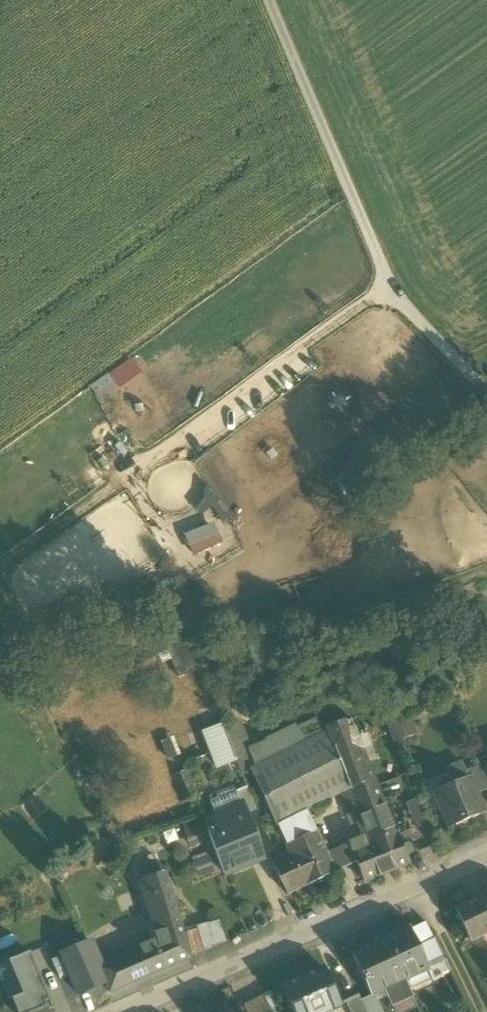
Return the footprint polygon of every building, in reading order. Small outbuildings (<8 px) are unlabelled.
[(203,499),(195,508),(201,516),(209,510),(215,519),(223,523),(231,517),(208,485),(204,487),(203,499)] [(213,523),(183,537),(193,557),(222,543),(213,523)] [(172,659),(194,651),(189,639),(170,646),(167,647),(168,650),(172,659)] [(168,642),(141,653),(144,660),(168,650),(167,647),(170,646),(168,642)] [(141,653),(139,648),(130,652),(136,666),(145,662),(144,660),(141,653)] [(194,651),(172,659),(179,677),(201,669),(194,651)] [(221,708),(227,728),(238,723),(231,710),(230,711),(226,704),(221,708)] [(371,844),(396,834),(369,763),(358,737),(351,719),(327,729),(327,731),(350,789),(368,835),(371,844)] [(242,775),(253,770),(253,769),(326,731),(321,720),(298,731),(297,728),(250,751),(238,723),(227,728),(225,729),(242,775)] [(411,720),(388,729),(393,743),(417,733),(411,720)] [(216,768),(236,760),(223,726),(203,734),(216,768)] [(327,731),(326,731),(253,769),(253,770),(261,786),(278,825),(290,819),(307,810),(350,789),(327,731)] [(368,733),(358,737),(369,763),(378,759),(368,733)] [(181,755),(173,736),(160,742),(167,760),(181,755)] [(468,779),(465,771),(461,761),(444,768),(452,786),(468,779)] [(486,790),(486,784),(481,765),(465,771),(468,779),(469,779),(476,794),(486,790)] [(199,794),(189,770),(171,777),(181,801),(199,794)] [(436,793),(450,827),(484,813),(476,794),(469,779),(468,779),(452,786),(436,793)] [(210,801),(214,813),(240,803),(236,792),(234,786),(216,793),(218,798),(210,801)] [(240,803),(243,810),(254,806),(247,787),(236,792),(240,803)] [(425,825),(415,799),(405,803),(415,828),(425,825)] [(243,810),(240,803),(214,813),(219,825),(245,814),(243,810)] [(313,832),(316,831),(307,810),(290,819),(299,839),(308,835),(306,830),(311,828),(313,832)] [(207,829),(224,873),(262,856),(245,814),(219,825),(207,829)] [(299,839),(290,819),(278,825),(287,844),(299,839)] [(203,844),(197,824),(183,829),(190,849),(203,844)] [(287,844),(290,850),(292,854),(274,862),(273,863),(287,893),(335,871),(330,861),(326,853),(316,831),(313,832),(311,828),(306,830),(308,835),(299,839),(287,844)] [(371,844),(353,852),(357,861),(364,881),(408,864),(396,834),(371,844)] [(349,843),(353,852),(371,844),(368,835),(349,843)] [(353,852),(349,843),(326,853),(330,861),(353,852)] [(272,858),(274,862),(292,854),(290,850),(272,858)] [(353,852),(330,861),(335,871),(357,861),(353,852)] [(196,864),(200,875),(213,870),(209,859),(196,864)] [(142,880),(147,898),(170,890),(164,872),(142,880)] [(178,917),(170,890),(147,898),(155,922),(165,919),(166,921),(178,917)] [(456,910),(470,939),(486,931),(486,896),(456,910)] [(190,958),(178,917),(166,921),(165,919),(155,922),(158,932),(156,932),(158,940),(139,948),(150,974),(190,958)] [(220,920),(208,923),(215,944),(226,941),(220,920)] [(215,945),(215,944),(208,923),(208,922),(197,926),(197,929),(203,948),(203,949),(215,945)] [(417,945),(433,938),(425,922),(410,929),(417,945)] [(193,952),(203,948),(197,929),(187,932),(193,952)] [(410,929),(386,940),(403,976),(427,965),(417,945),(410,929)] [(427,965),(428,967),(445,959),(434,937),(433,938),(417,945),(427,965)] [(404,979),(403,976),(386,940),(352,955),(371,995),(384,989),(404,979)] [(78,994),(106,982),(99,964),(90,941),(61,953),(78,994)] [(139,948),(124,954),(135,981),(150,974),(139,948)] [(17,1011),(36,1011),(47,1007),(45,1002),(50,1000),(30,953),(9,962),(23,995),(12,999),(17,1011)] [(124,954),(99,964),(106,982),(110,992),(135,981),(124,954)] [(450,970),(445,959),(428,967),(428,968),(433,978),(450,970)] [(9,962),(0,965),(0,979),(9,1001),(12,999),(23,995),(9,962)] [(404,979),(405,979),(428,968),(428,967),(427,965),(403,976),(404,979)] [(340,1004),(323,968),(282,987),(294,1011),(323,1011),(340,1004)] [(410,990),(433,978),(428,968),(405,979),(410,990)] [(405,979),(404,979),(384,989),(391,1005),(412,995),(410,990),(405,979)] [(254,1000),(260,1011),(271,1011),(262,995),(254,1000)] [(363,1005),(358,995),(346,1001),(351,1011),(367,1011),(363,1005)] [(412,995),(391,1005),(395,1011),(408,1011),(418,1007),(412,995)] [(363,1005),(367,1011),(383,1011),(376,998),(363,1005)] [(254,1000),(243,1005),(247,1011),(260,1011),(254,1000)]
